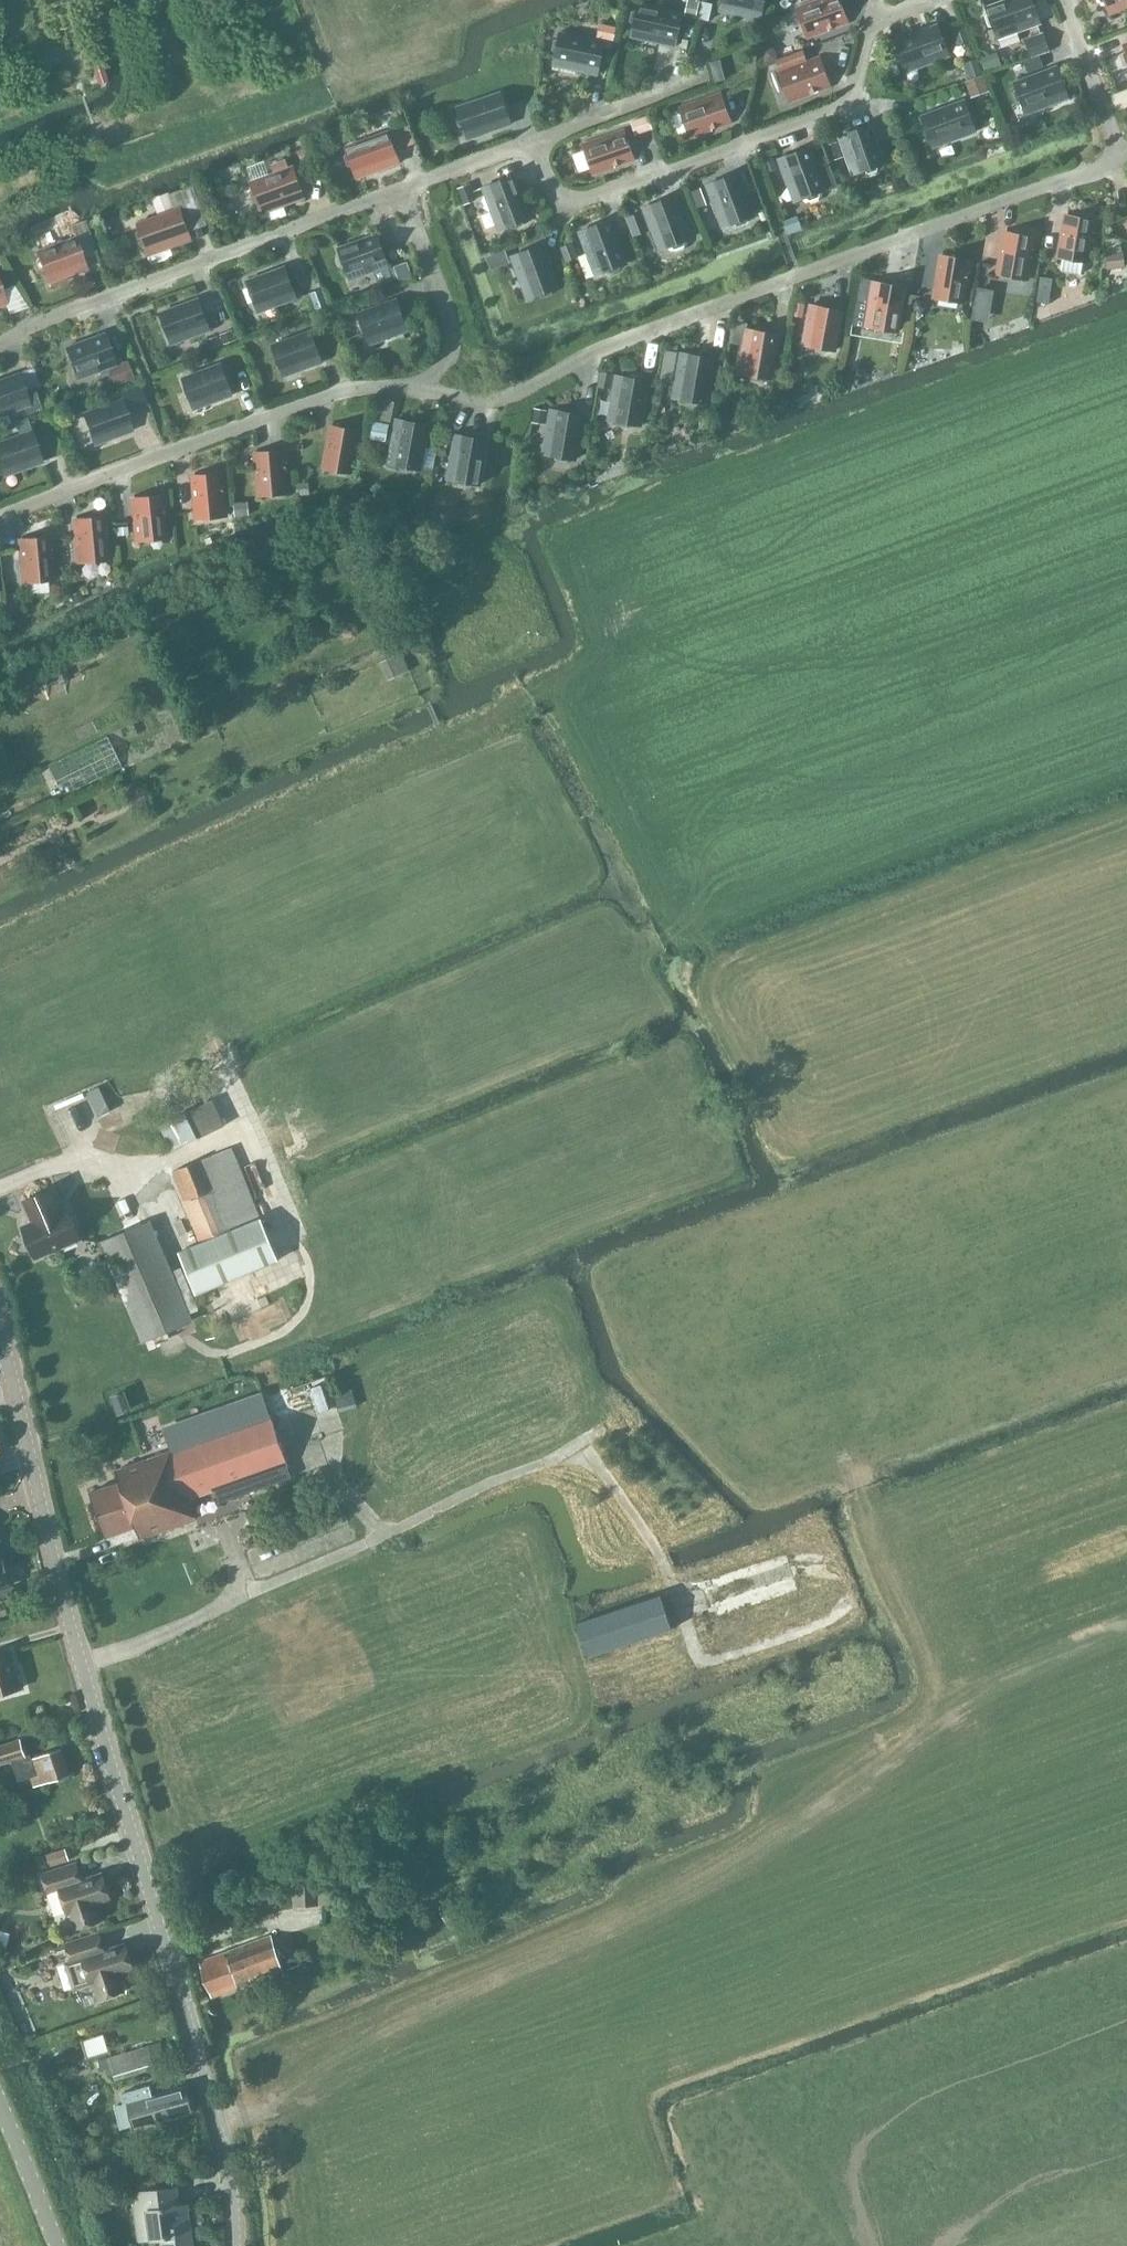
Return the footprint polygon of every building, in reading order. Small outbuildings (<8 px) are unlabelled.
[(723,2),(740,5),(738,11),(760,16),(764,0),(723,0),(723,2)] [(812,30),(848,18),(841,0),(816,0),(802,5),(812,30)] [(985,14),(989,23),(994,24),(996,29),(1017,22),(1019,28),(1040,20),(1033,0),(998,0),(987,4),(989,10),(985,14)] [(630,18),(634,21),(632,27),(654,32),(653,38),(675,43),(682,11),(638,1),(637,7),(632,9),(630,18)] [(898,43),(894,47),(898,56),(903,57),(905,63),(926,55),(928,60),(949,52),(937,22),(897,36),(895,38),(898,43)] [(555,40),(553,50),(557,53),(556,59),(554,70),(576,74),(577,70),(598,74),(604,49),(605,42),(561,33),(560,39),(555,40)] [(802,52),(781,60),(784,68),(805,60),(802,52)] [(784,69),(794,95),(830,82),(820,56),(784,69)] [(1014,89),(1017,98),(1022,99),(1024,105),(1045,97),(1047,102),(1068,95),(1057,64),(1015,80),(1017,85),(1014,89)] [(984,71),(965,75),(969,94),(988,90),(984,71)] [(456,114),(459,123),(464,124),(466,130),(488,123),(490,129),(511,121),(500,90),(458,105),(460,111),(456,114)] [(685,105),(695,131),(731,118),(722,92),(685,105)] [(921,123),(924,132),(929,132),(931,138),(952,130),(955,136),(976,129),(964,98),(922,113),(924,119),(921,123)] [(865,167),(868,170),(877,167),(878,162),(884,160),(870,122),(839,134),(847,154),(853,152),(859,169),(865,167)] [(353,163),(355,169),(376,162),(378,168),(399,160),(388,129),(346,145),(348,151),(345,154),(348,163),(353,163)] [(588,142),(597,168),(634,155),(625,129),(588,142)] [(818,167),(810,145),(779,156),(786,177),(792,175),(800,196),(806,194),(810,197),(819,194),(819,189),(838,182),(831,162),(818,167)] [(253,186),(250,189),(253,198),(258,199),(260,205),(281,197),(284,203),(305,195),(293,164),(251,180),(253,186)] [(754,213),(738,171),(707,183),(715,203),(721,201),(729,222),(734,220),(738,223),(747,220),(748,215),(754,213)] [(530,215),(514,173),(483,185),(491,206),(497,204),(505,225),(511,223),(514,226),(523,223),(524,218),(530,215)] [(671,243),(675,246),(684,243),(685,238),(691,236),(675,194),(644,205),(652,226),(658,224),(666,245),(671,243)] [(137,231),(140,240),(145,240),(147,247),(168,239),(170,245),(191,237),(180,206),(138,221),(140,227),(137,231)] [(1060,250),(1088,254),(1094,216),(1067,212),(1060,250)] [(601,269),(607,267),(611,270),(620,267),(620,262),(626,260),(610,218),(579,229),(587,250),(593,248),(601,269)] [(999,267),(1027,271),(1033,233),(1006,229),(999,267)] [(339,246),(348,271),(365,265),(367,271),(388,263),(377,232),(339,246)] [(1123,266),(1124,253),(1120,252),(1121,234),(1107,233),(1105,265),(1123,266)] [(39,255),(36,259),(39,268),(44,268),(46,274),(63,268),(65,274),(86,266),(75,235),(37,249),(39,255)] [(511,254),(519,275),(525,273),(533,294),(539,292),(543,295),(552,292),(552,287),(558,284),(542,242),(511,254)] [(936,290),(964,295),(970,256),(942,252),(936,290)] [(248,279),(257,304),(274,298),(276,303),(297,296),(285,265),(248,279)] [(1036,273),(1036,289),(1057,289),(1057,273),(1036,273)] [(879,330),(889,331),(892,327),(898,328),(906,284),(873,279),(869,301),(876,302),(872,324),(878,325),(879,330)] [(860,281),(857,301),(868,303),(871,282),(860,281)] [(161,311),(170,336),(187,330),(189,336),(210,328),(199,297),(161,311)] [(359,311),(368,336),(385,330),(387,336),(408,328),(397,297),(359,311)] [(809,342),(816,344),(817,348),(826,350),(829,346),(836,347),(843,308),(810,302),(806,324),(812,325),(809,342)] [(745,371),(751,372),(753,377),(762,379),(765,375),(772,376),(779,331),(746,326),(743,348),(749,349),(745,371)] [(273,343),(282,368),(299,362),(301,368),(322,360),(311,329),(273,343)] [(66,346),(75,371),(92,365),(94,370),(115,363),(104,332),(66,346)] [(684,373),(680,395),(686,396),(688,401),(697,403),(700,399),(706,400),(714,356),(681,350),(678,372),(684,373)] [(184,376),(193,401),(209,395),(212,400),(233,393),(222,362),(184,376)] [(6,405),(9,411),(30,403),(18,372),(0,379),(0,407),(6,405)] [(615,421),(621,422),(622,427),(632,428),(635,424),(641,425),(648,381),(614,376),(611,398),(618,399),(615,421)] [(83,411),(93,436),(109,430),(111,436),(132,428),(121,397),(83,411)] [(553,432),(549,455),(555,456),(556,460),(566,462),(569,458),(575,459),(583,415),(550,409),(546,431),(553,432)] [(395,462),(401,463),(402,468),(412,470),(415,466),(421,467),(429,423),(397,417),(393,439),(399,440),(395,462)] [(326,461),(353,466),(360,428),(332,423),(326,461)] [(2,468),(19,462),(21,468),(42,460),(31,429),(0,440),(0,461),(2,468)] [(458,457),(454,479),(460,480),(462,485),(471,487),(474,483),(480,484),(488,440),(456,434),(452,456),(458,457)] [(257,450),(260,489),(288,486),(284,448),(257,450)] [(194,473),(198,512),(225,509),(222,471),(194,473)] [(133,496),(138,534),(165,531),(161,493),(133,496)] [(76,517),(79,556),(107,553),(103,515),(76,517)] [(21,537),(25,576),(52,573),(49,535),(21,537)] [(15,555),(2,556),(3,577),(17,575),(15,555)] [(225,1066),(208,1073),(217,1095),(191,1106),(201,1131),(245,1113),(225,1066)] [(163,1120),(175,1147),(201,1135),(189,1108),(163,1120)] [(174,1172),(202,1240),(178,1249),(185,1265),(195,1292),(277,1259),(260,1216),(234,1147),(174,1172)] [(23,1227),(36,1259),(81,1240),(68,1208),(61,1211),(52,1190),(25,1201),(34,1223),(23,1227)] [(152,1222),(102,1243),(124,1295),(144,1342),(193,1323),(152,1222)] [(348,1387),(334,1391),(339,1409),(353,1404),(348,1387)] [(133,1409),(127,1392),(113,1397),(119,1414),(133,1409)] [(120,1481),(92,1491),(108,1535),(136,1525),(141,1538),(196,1518),(189,1499),(216,1490),(220,1502),(292,1476),(288,1464),(289,1463),(271,1414),(270,1415),(263,1394),(164,1429),(172,1450),(116,1470),(120,1481)] [(13,1584),(1,1540),(0,1540),(0,1587),(13,1584)] [(672,1629),(661,1593),(576,1621),(587,1656),(672,1629)] [(710,1596),(710,1611),(727,1610),(726,1595),(710,1596)] [(23,1690),(11,1648),(0,1651),(0,1697),(23,1690)] [(20,1737),(0,1745),(0,1766),(1,1768),(14,1763),(21,1783),(33,1778),(37,1787),(70,1775),(60,1749),(29,1761),(20,1737)] [(51,1868),(70,1862),(67,1850),(47,1856),(51,1868)] [(43,1875),(49,1892),(58,1889),(67,1915),(72,1914),(78,1930),(100,1923),(94,1906),(111,1900),(103,1874),(82,1881),(76,1864),(43,1875)] [(294,1879),(294,1905),(319,1905),(318,1878),(294,1879)] [(68,1963),(76,1987),(90,1982),(90,1983),(94,1981),(100,1999),(123,1991),(117,1974),(134,1969),(126,1944),(105,1951),(99,1934),(66,1946),(71,1961),(68,1963)] [(200,1961),(213,1997),(285,1971),(271,1935),(200,1961)] [(167,2064),(160,2042),(106,2058),(112,2080),(167,2064)] [(114,2106),(121,2129),(153,2119),(155,2123),(192,2111),(185,2086),(153,2096),(150,2085),(121,2094),(124,2103),(114,2106)] [(139,2240),(162,2237),(163,2245),(194,2245),(188,2203),(179,2205),(176,2186),(132,2192),(139,2240)]
